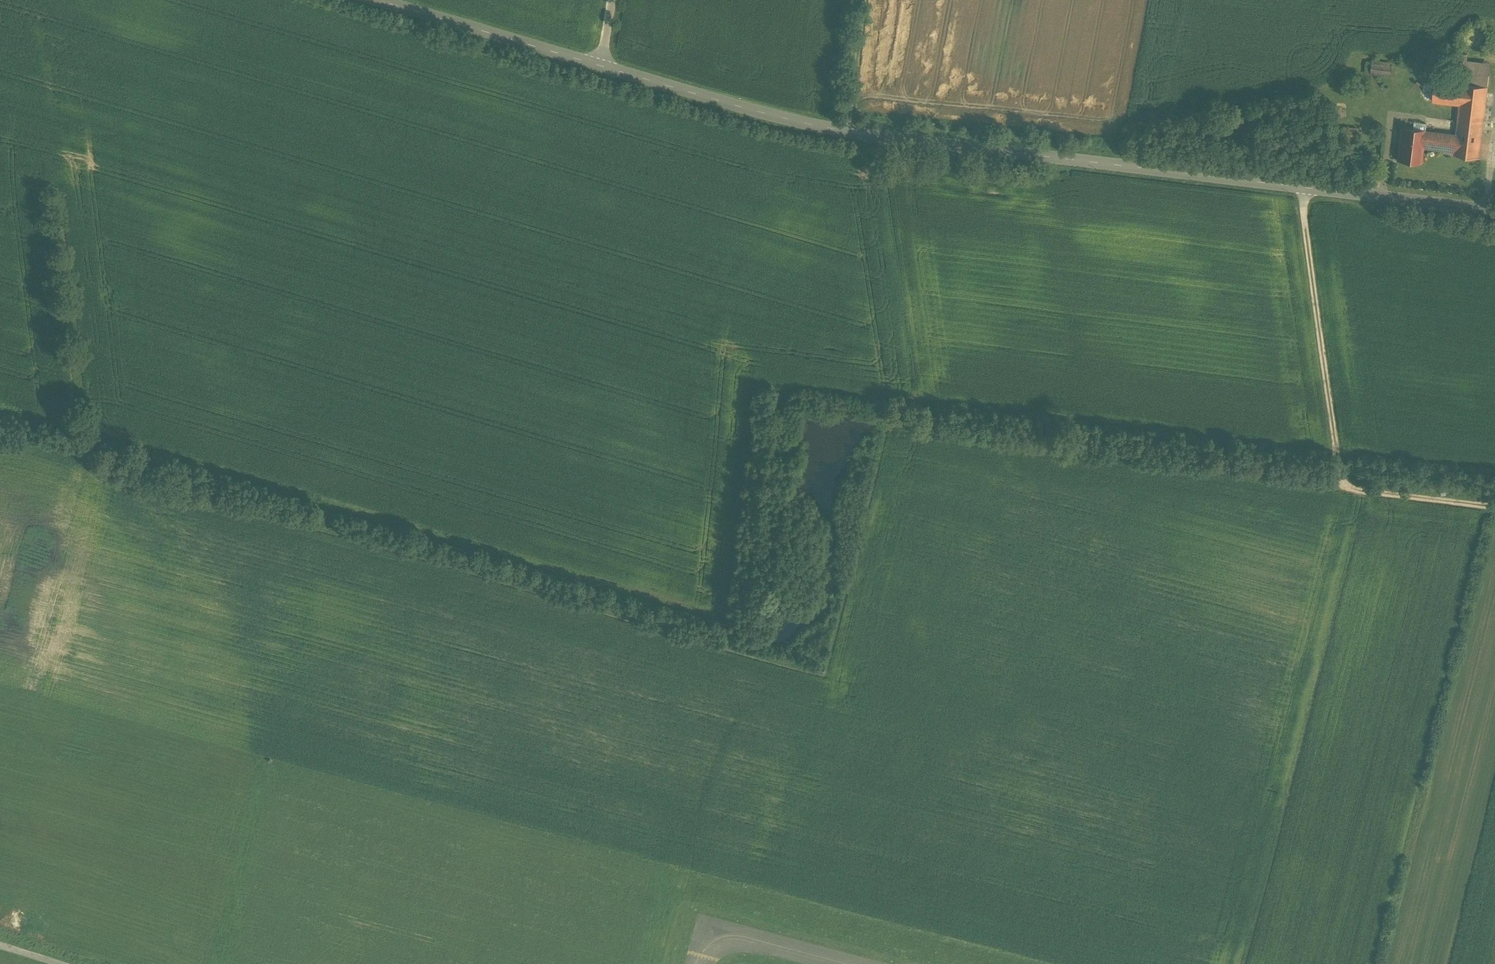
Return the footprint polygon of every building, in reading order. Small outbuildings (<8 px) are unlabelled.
[(1481,23),(1476,22),(1472,22),(1469,24),(1466,27),(1464,30),(1463,34),(1464,37),(1466,42),(1470,45),(1475,46),(1480,45),(1485,43),(1488,39),(1489,34),(1488,29),(1485,25),(1481,23)] [(1450,72),(1436,70),(1435,81),(1487,87),(1490,63),(1467,60),(1467,55),(1453,53),(1450,72)] [(1391,65),(1371,62),(1370,74),(1390,76),(1391,65)] [(1487,87),(1435,81),(1433,101),(1460,105),(1457,135),(1447,134),(1423,131),(1422,146),(1445,149),(1446,146),(1455,147),(1454,154),(1479,157),(1487,87)] [(1357,129),(1343,127),(1342,139),(1356,141),(1357,129)] [(1423,131),(1402,128),(1398,159),(1420,162),(1422,146),(1423,131)]
